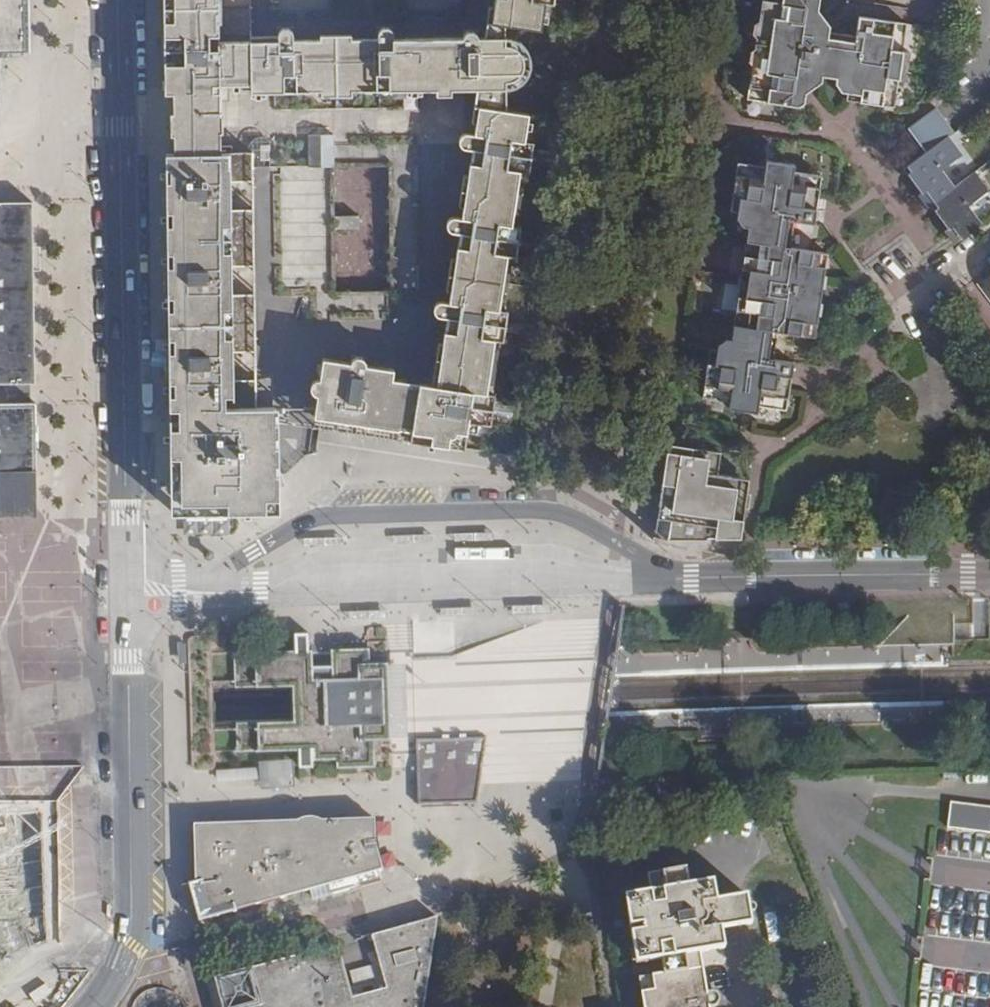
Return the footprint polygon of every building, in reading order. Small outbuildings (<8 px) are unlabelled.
[(28,52),(26,0),(0,0),(0,53),(28,52)] [(171,519),(278,518),(277,423),(277,414),(277,413),(255,413),(255,384),(228,385),(228,355),(255,355),(254,298),(227,298),(227,269),(254,268),(254,212),(227,212),(227,185),(253,184),(253,154),(220,154),(220,124),(220,114),(219,87),(244,87),(252,87),(252,91),(317,91),(317,95),(348,94),(348,91),(398,91),(398,93),(423,94),(423,91),(431,91),(431,93),(448,93),(448,90),(474,91),(500,90),(508,87),(513,83),(518,80),(522,74),(525,66),(525,57),(522,49),(517,45),(511,41),(505,39),(500,38),(492,38),(483,38),(473,38),(472,32),(472,29),(470,25),(467,25),(463,25),(460,26),(457,31),(457,39),(389,39),(388,32),(387,28),(385,27),(381,26),(379,27),(376,27),(373,31),(374,39),(348,40),(348,35),(316,36),(316,40),(290,41),(290,33),(286,29),(284,28),(280,28),(277,30),(276,33),(275,37),(275,41),(254,42),(252,42),(251,0),(164,0),(164,9),(165,95),(172,95),(172,111),(169,112),(169,125),(169,135),(172,136),(172,156),(166,156),(168,333),(169,398),(171,519)] [(491,9),(489,23),(499,24),(544,31),(548,4),(552,5),(552,1),(552,0),(493,0),(491,9)] [(749,97),(804,106),(806,92),(822,81),(823,74),(837,76),(836,81),(842,90),(848,91),(846,100),(894,107),(908,24),(859,16),(855,41),(828,37),(830,28),(819,9),(820,0),(763,0),(749,97)] [(484,28),(483,38),(492,38),(500,38),(499,31),(499,24),(489,23),(491,9),(488,9),(484,28)] [(500,90),(474,91),(473,101),(472,109),(500,113),(500,104),(500,90)] [(311,428),(325,431),(462,452),(465,433),(475,435),(476,425),(487,426),(489,421),(491,402),(492,397),(487,397),(496,340),(500,341),(501,335),(503,318),(505,313),(500,312),(508,256),(512,256),(513,250),(516,232),(517,228),(512,227),(521,171),(525,172),(525,167),(528,150),(529,144),(525,143),(528,122),(526,122),(526,116),(505,112),(505,114),(500,113),(472,109),(470,121),(473,122),(471,135),(467,134),(463,134),(458,137),(457,141),(458,145),(461,148),(469,149),(465,177),(461,177),(457,206),(460,206),(458,219),(450,218),(446,223),(445,227),(449,233),(456,234),(452,261),(449,261),(444,292),(447,292),(445,304),(439,303),(433,304),(430,309),(431,314),(436,317),(443,318),(439,346),(436,345),(429,388),(418,386),(404,384),(405,378),(389,375),(389,370),(361,366),(362,358),(348,356),(346,364),(321,360),(317,381),(315,381),(311,384),(309,390),(311,396),(315,397),(313,413),(311,428)] [(942,233),(952,246),(983,224),(970,206),(989,193),(975,173),(956,187),(943,170),(964,154),(950,135),(953,133),(935,109),(906,131),(924,154),(906,168),(923,191),(916,197),(926,211),(936,203),(940,208),(935,212),(947,228),(942,233)] [(331,135),(313,135),(313,166),(331,166),(331,135)] [(525,167),(549,171),(552,153),(528,150),(525,167)] [(741,287),(738,311),(734,336),(714,333),(704,397),(730,401),(729,408),(758,412),(759,405),(786,409),(793,362),(767,358),(771,330),(814,336),(826,252),(784,246),(788,220),(814,223),(821,174),(794,171),(795,164),(767,160),(765,168),(739,164),(731,214),(739,215),(742,225),(750,226),(741,287)] [(386,292),(384,163),(334,164),(336,293),(386,292)] [(37,385),(36,359),(34,260),(34,204),(34,202),(0,203),(0,386),(37,385)] [(513,250),(537,254),(539,236),(516,232),(513,250)] [(722,310),(738,311),(741,287),(726,285),(722,310)] [(501,335),(524,339),(526,321),(503,318),(501,335)] [(491,402),(489,421),(511,424),(514,405),(491,402)] [(5,515),(14,512),(20,509),(26,504),(29,500),(31,497),(32,494),(34,491),(36,485),(37,479),(38,471),(37,404),(0,405),(0,516),(5,515)] [(277,414),(277,423),(300,427),(311,428),(313,413),(300,413),(277,414)] [(676,518),(673,538),(686,538),(710,539),(711,535),(746,536),(748,517),(737,517),(741,485),(710,481),(713,454),(672,450),(664,497),(661,516),(676,518)] [(661,516),(657,537),(673,538),(676,518),(661,516)] [(457,534),(457,542),(494,541),(493,533),(457,534)] [(395,536),(395,544),(432,543),(432,535),(395,536)] [(306,538),(306,546),(343,545),(343,537),(306,538)] [(513,607),(514,615),(550,614),(550,606),(513,607)] [(442,609),(442,616),(479,615),(479,608),(442,609)] [(351,611),(351,619),(388,618),(388,610),(351,611)] [(387,702),(385,664),(369,665),(368,650),(330,651),(331,678),(321,679),(311,679),(310,652),(307,652),(307,635),(293,635),(294,652),(267,653),(263,653),(261,653),(256,653),(249,653),(243,653),(232,654),(233,688),(291,687),(292,696),(292,715),(292,723),(236,724),(236,753),(297,752),(297,769),(312,769),(312,761),(336,760),(336,766),(372,765),(372,741),(388,741),(387,702)] [(417,771),(418,802),(474,802),(483,740),(417,742),(417,771)] [(259,783),(293,782),(292,760),(258,761),(258,768),(259,783)] [(258,768),(217,770),(217,784),(259,783),(258,768)] [(949,803),(946,827),(989,832),(989,807),(949,803)] [(100,964),(72,953),(66,922),(57,933),(25,919),(28,913),(10,816),(0,818),(0,1006),(64,1006),(100,964)] [(303,820),(193,822),(195,881),(189,883),(199,922),(238,915),(237,907),(331,884),(354,878),(359,877),(380,872),(384,871),(379,855),(372,856),(368,840),(376,838),(377,818),(303,820)] [(707,1003),(712,1003),(716,1001),(717,996),(716,991),(714,989),(711,988),(709,988),(706,989),(701,949),(722,947),(719,926),(715,894),(712,872),(685,875),(683,860),(658,864),(660,879),(662,894),(650,895),(648,883),(622,887),(632,959),(660,956),(662,969),(651,971),(653,986),(641,988),(644,1006),(708,1006),(707,1003)] [(380,872),(359,877),(361,887),(383,882),(380,872)] [(354,878),(331,884),(333,894),(357,888),(354,878)] [(662,894),(660,879),(648,880),(648,883),(650,895),(662,894)] [(715,894),(719,926),(730,925),(749,922),(744,890),(725,892),(715,894)] [(435,918),(433,918),(370,936),(383,987),(349,996),(335,945),(212,978),(219,1006),(422,1006),(435,918)]
